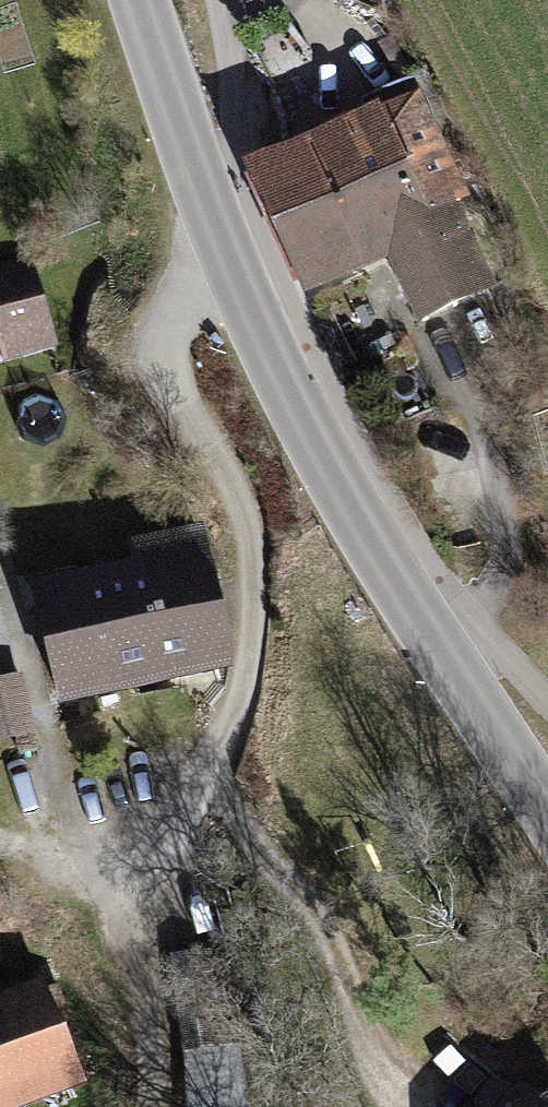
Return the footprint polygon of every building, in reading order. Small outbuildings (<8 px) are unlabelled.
[(415,323),(488,288),(446,200),(460,193),(420,111),(388,126),(386,120),(248,186),(302,298),(384,258),(415,323)] [(0,267),(0,350),(4,363),(59,347),(32,257),(0,267)] [(33,598),(61,707),(223,667),(226,646),(198,535),(130,552),(135,572),(33,598)] [(0,682),(0,745),(38,735),(24,676),(0,682)] [(47,987),(0,1005),(0,1106),(52,1106),(89,1092),(85,1082),(95,1077),(60,989),(49,993),(47,987)] [(516,1079),(509,1087),(493,1074),(472,1101),(480,1106),(547,1106),(547,1104),(516,1079)]
